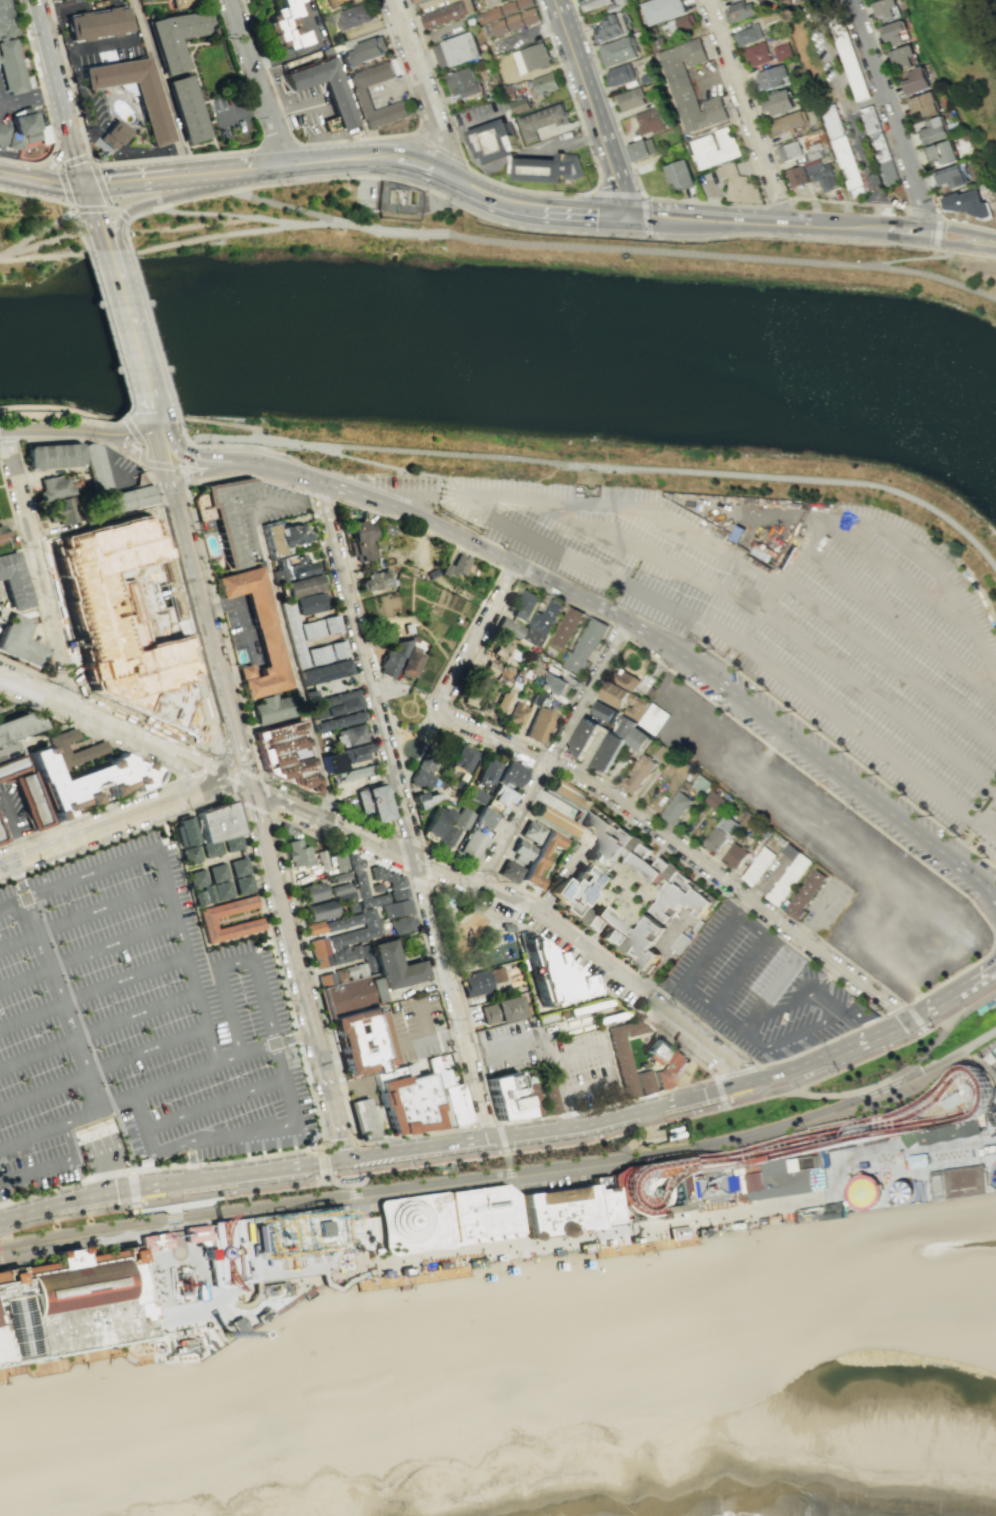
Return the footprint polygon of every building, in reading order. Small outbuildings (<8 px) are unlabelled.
[(12,34),(0,37),(0,0),(3,0),(12,34)] [(172,10),(199,5),(198,0),(170,0),(172,10)] [(263,4),(267,14),(259,17),(265,35),(270,34),(274,44),(282,41),(284,47),(305,40),(301,28),(287,33),(280,12),(288,9),(285,1),(288,0),(274,0),(263,4)] [(501,5),(505,15),(519,10),(515,0),(511,2),(510,0),(505,2),(506,3),(501,5)] [(520,10),(534,5),(532,0),(517,0),(520,10)] [(579,1),(583,12),(612,2),(611,0),(582,0),(579,1)] [(616,3),(606,7),(609,14),(633,6),(631,0),(615,0),(616,3)] [(641,3),(650,26),(687,13),(682,0),(650,0),(641,3)] [(729,5),(731,10),(727,12),(731,23),(756,13),(752,1),(746,3),(744,0),(742,0),(729,5)] [(896,0),(885,0),(873,5),(878,18),(881,17),(883,23),(902,16),(896,0)] [(421,16),(425,29),(468,14),(463,1),(421,16)] [(366,2),(340,10),(342,16),(339,17),(340,21),(337,22),(340,30),(372,20),(366,2)] [(128,30),(124,6),(64,17),(68,40),(128,30)] [(477,14),(480,24),(504,16),(500,6),(496,7),(495,6),(490,7),(491,9),(477,14)] [(535,6),(521,12),(525,25),(540,20),(535,6)] [(162,77),(185,70),(175,40),(210,33),(204,12),(146,22),(162,77)] [(520,12),(505,17),(510,30),(525,25),(520,12)] [(618,12),(604,17),(606,23),(600,25),(594,27),(597,35),(594,36),(597,43),(625,33),(618,12)] [(691,12),(666,21),(667,23),(660,26),(661,30),(668,27),(671,34),(692,26),(692,25),(695,23),(691,12)] [(840,13),(826,17),(856,101),(870,96),(840,13)] [(504,18),(490,23),(494,36),(509,31),(504,18)] [(882,27),(887,42),(892,41),(894,47),(906,43),(902,33),(908,31),(904,20),(882,27)] [(757,22),(752,24),(753,26),(733,33),(738,46),(763,37),(757,22)] [(432,46),(439,67),(449,63),(451,67),(482,55),(473,31),(432,46)] [(382,34),(355,44),(357,49),(338,56),(344,71),(364,63),(363,62),(385,54),(383,49),(387,47),(382,34)] [(632,34),(599,46),(601,52),(598,53),(601,62),(604,61),(606,67),(637,56),(635,52),(638,51),(632,34)] [(662,35),(649,39),(653,51),(665,47),(662,35)] [(699,37),(656,52),(686,133),(728,118),(720,95),(702,101),(705,109),(701,111),(682,60),(687,58),(690,66),(708,60),(699,37)] [(543,42),(513,52),(521,74),(551,63),(549,59),(551,58),(547,46),(545,47),(543,42)] [(763,42),(743,49),(747,60),(749,60),(751,66),(770,60),(763,42)] [(773,48),(777,61),(792,55),(788,42),(773,48)] [(0,47),(0,69),(3,68),(9,100),(31,94),(19,43),(0,47)] [(915,66),(911,57),(917,55),(913,44),(891,52),(898,72),(915,66)] [(353,122),(330,56),(282,73),(289,91),(320,80),(333,116),(328,117),(320,120),(324,132),(332,129),(353,122)] [(81,69),(145,57),(171,141),(150,147),(130,82),(85,89),(81,69)] [(395,76),(390,61),(348,76),(348,77),(342,79),(356,119),(363,117),(367,130),(409,115),(403,98),(374,109),(366,86),(395,76)] [(629,62),(607,70),(608,75),(605,76),(608,86),(612,85),(612,86),(635,78),(629,62)] [(784,64),(755,74),(760,88),(764,86),(765,90),(773,87),(773,88),(790,83),(784,64)] [(471,66),(445,75),(451,92),(454,91),(457,100),(482,92),(477,78),(475,79),(471,66)] [(932,88),(924,66),(915,69),(915,70),(909,73),(912,80),(902,83),(907,97),(932,88)] [(657,70),(659,77),(641,82),(639,76),(657,70)] [(554,71),(532,79),(535,87),(529,89),(532,97),(559,87),(554,71)] [(182,145),(164,83),(188,75),(206,138),(182,145)] [(640,85),(614,95),(621,112),(645,103),(643,97),(644,96),(640,85)] [(788,87),(779,91),(778,89),(771,91),(771,93),(770,94),(772,99),(762,103),(765,113),(770,111),(772,117),(796,108),(788,87)] [(941,112),(934,92),(909,101),(914,115),(923,112),(925,118),(941,112)] [(526,96),(522,97),(521,94),(515,96),(516,99),(509,102),(514,114),(530,107),(526,96)] [(866,193),(832,96),(817,102),(851,199),(866,193)] [(562,103),(569,122),(558,126),(557,122),(535,130),(538,139),(527,142),(519,118),(562,103)] [(660,104),(635,114),(639,124),(644,122),(644,124),(637,127),(640,135),(652,130),(653,132),(665,128),(660,115),(664,113),(660,104)] [(872,105),(860,109),(886,186),(899,182),(872,105)] [(9,152),(26,153),(28,148),(43,144),(44,149),(54,146),(50,130),(41,133),(34,109),(12,112),(10,129),(0,127),(0,150),(9,152)] [(800,109),(767,121),(772,134),(789,128),(790,132),(793,131),(792,127),(804,123),(804,121),(807,120),(803,109),(801,110),(800,109)] [(950,136),(942,116),(926,122),(928,128),(919,131),(924,145),(950,136)] [(505,118),(468,131),(474,149),(475,148),(479,159),(483,157),(486,165),(511,156),(512,161),(512,172),(515,172),(514,180),(552,182),(561,183),(561,185),(573,185),(573,179),(584,175),(577,154),(558,153),(558,159),(517,157),(514,151),(518,149),(512,134),(511,134),(505,118)] [(98,138),(112,150),(128,131),(114,120),(98,138)] [(727,127),(715,131),(721,149),(717,150),(711,133),(689,141),(699,170),(742,155),(737,142),(735,142),(733,135),(730,136),(727,127)] [(644,138),(626,145),(632,162),(652,155),(651,154),(656,152),(651,137),(645,139),(644,138)] [(796,140),(775,147),(780,162),(802,154),(796,140)] [(957,160),(951,140),(927,148),(932,161),(939,158),(942,165),(957,160)] [(819,141),(808,145),(810,151),(806,152),(809,160),(819,156),(821,155),(819,149),(821,148),(819,141)] [(819,156),(809,160),(803,162),(808,176),(811,175),(814,182),(819,179),(824,191),(831,189),(830,187),(837,184),(829,162),(822,165),(819,156)] [(686,158),(664,166),(670,183),(672,182),(674,188),(682,189),(694,185),(693,183),(694,182),(686,158)] [(733,160),(715,167),(719,178),(727,175),(728,178),(726,200),(763,203),(758,187),(754,187),(754,183),(747,182),(747,175),(739,175),(733,160)] [(967,184),(959,163),(934,172),(942,193),(967,184)] [(802,164),(786,170),(792,187),(808,181),(802,164)] [(945,210),(985,219),(992,217),(986,201),(983,202),(978,189),(961,195),(960,192),(941,199),(945,210)] [(77,443),(23,447),(25,470),(78,466),(77,443)] [(109,494),(98,446),(86,443),(80,447),(99,517),(154,503),(149,484),(145,479),(139,473),(137,473),(135,481),(134,486),(109,494)] [(71,494),(38,503),(36,492),(40,491),(37,479),(48,477),(49,478),(56,476),(57,479),(63,477),(66,487),(69,486),(71,494)] [(252,478),(246,477),(203,485),(204,493),(196,495),(193,500),(198,521),(214,518),(228,573),(213,577),(219,599),(244,592),(264,661),(265,665),(260,667),(261,674),(253,675),(252,670),(250,663),(237,667),(239,674),(245,698),(291,687),(263,580),(268,578),(263,560),(248,563),(232,503),(255,499),(252,478)] [(53,500),(68,496),(71,507),(74,507),(78,519),(56,525),(55,520),(47,522),(44,507),(54,505),(53,500)] [(199,718),(189,675),(194,673),(190,660),(187,661),(184,648),(187,648),(183,633),(178,634),(175,622),(177,621),(151,520),(148,521),(146,514),(47,538),(90,688),(193,733),(199,718)] [(368,524),(372,540),(365,542),(369,558),(355,561),(354,555),(350,556),(347,542),(350,541),(345,524),(360,520),(361,526),(368,524)] [(262,527),(274,524),(276,532),(274,533),(277,546),(279,545),(281,554),(269,557),(262,527)] [(281,528),(298,524),(300,531),(306,530),(308,540),(299,542),(300,543),(290,546),(290,544),(281,546),(279,537),(283,537),(281,528)] [(5,596),(0,578),(0,555),(13,551),(28,606),(9,611),(5,596)] [(450,551),(468,560),(464,569),(466,570),(463,576),(457,573),(455,578),(448,574),(446,578),(438,574),(450,551)] [(310,561),(314,574),(277,583),(274,571),(279,570),(277,560),(281,559),(283,566),(294,564),(292,556),(302,554),(305,563),(310,561)] [(386,570),(390,585),(361,592),(361,590),(358,590),(357,584),(359,584),(358,581),(365,579),(364,573),(382,569),(386,570)] [(284,583),(317,574),(321,590),(288,599),(284,583)] [(523,589),(538,598),(523,623),(511,616),(514,610),(512,608),(523,589)] [(296,598),(322,591),(327,609),(301,616),(296,598)] [(293,599),(279,603),(297,669),(309,666),(298,626),(300,625),(293,599)] [(550,599),(562,606),(538,648),(520,637),(534,612),(540,615),(550,599)] [(569,606),(582,614),(562,649),(549,641),(569,606)] [(43,650),(21,639),(29,622),(9,613),(0,633),(0,654),(35,669),(43,650)] [(322,618),(326,634),(340,631),(336,614),(322,618)] [(501,616),(523,629),(517,640),(495,627),(501,616)] [(320,618),(324,635),(304,640),(300,624),(320,618)] [(591,618),(606,627),(593,651),(591,650),(584,661),(587,662),(579,676),(560,665),(568,651),(571,653),(591,618)] [(408,639),(400,656),(401,656),(391,679),(380,674),(379,671),(380,667),(378,666),(384,651),(387,652),(391,643),(408,639)] [(329,643),(333,660),(347,656),(343,640),(329,643)] [(327,644),(331,660),(311,665),(307,649),(327,644)] [(502,644),(519,653),(511,667),(504,663),(503,664),(494,659),(495,656),(491,653),(495,645),(500,648),(502,644)] [(408,648),(422,655),(411,677),(397,671),(408,648)] [(508,685),(520,662),(525,665),(530,655),(545,663),(533,686),(521,680),(516,689),(508,685)] [(299,671),(348,659),(352,674),(302,686),(299,671)] [(487,660),(498,667),(492,677),(490,676),(486,683),(477,678),(487,660)] [(505,665),(514,670),(507,683),(495,676),(501,665),(504,666),(505,665)] [(566,675),(577,681),(574,687),(569,684),(562,697),(567,700),(565,704),(548,695),(550,692),(535,684),(544,670),(546,671),(549,665),(559,671),(556,677),(563,681),(566,675)] [(619,669),(638,680),(631,692),(608,679),(613,670),(617,673),(619,669)] [(606,680),(627,692),(618,708),(597,697),(606,680)] [(536,688),(544,692),(536,707),(528,703),(536,688)] [(356,689),(361,708),(312,721),(307,702),(356,689)] [(505,689),(513,693),(502,715),(494,711),(496,709),(493,707),(501,692),(503,693),(505,689)] [(628,693),(646,703),(635,721),(621,713),(625,706),(630,708),(632,703),(624,699),(628,693)] [(288,696),(293,716),(255,727),(250,706),(258,704),(256,698),(273,694),(274,699),(288,696)] [(616,712),(610,724),(588,713),(594,700),(616,712)] [(512,701),(527,708),(518,728),(503,721),(512,701)] [(537,706),(555,714),(541,745),(523,737),(537,706)] [(660,707),(668,713),(656,728),(648,722),(660,707)] [(313,724),(361,711),(364,720),(315,733),(313,724)] [(643,711),(650,715),(644,728),(636,724),(643,711)] [(39,727),(37,721),(19,713),(0,720),(0,741),(39,727)] [(621,715),(634,723),(624,740),(613,733),(621,721),(618,718),(621,715)] [(667,717),(684,730),(669,750),(652,737),(667,717)] [(584,719),(598,727),(579,760),(565,752),(584,719)] [(318,797),(299,721),(252,733),(263,775),(318,797)] [(341,729),(361,724),(366,742),(341,748),(337,732),(341,731),(341,729)] [(101,741),(106,752),(64,767),(65,770),(58,773),(45,737),(73,727),(78,740),(64,745),(67,753),(101,741)] [(634,728),(648,738),(637,753),(623,743),(634,728)] [(610,733),(623,741),(604,774),(591,766),(610,733)] [(342,750),(346,764),(366,759),(364,753),(372,751),(370,743),(342,750)] [(117,754),(155,771),(148,787),(132,793),(130,787),(105,796),(100,784),(86,789),(91,803),(66,812),(68,816),(55,821),(41,784),(39,784),(28,752),(47,745),(60,782),(102,766),(101,763),(115,758),(117,754)] [(458,745),(475,753),(465,773),(449,765),(458,745)] [(659,745),(670,753),(662,764),(651,756),(659,745)] [(322,757),(338,753),(342,769),(325,773),(322,757)] [(429,773),(436,760),(424,753),(416,766),(429,773)] [(25,754),(0,763),(0,783),(12,778),(32,832),(52,825),(25,754)] [(641,755),(653,764),(631,795),(618,786),(625,777),(628,779),(630,776),(625,772),(633,761),(636,763),(641,755)] [(485,757),(499,763),(489,784),(475,778),(485,757)] [(507,759),(525,770),(515,787),(503,780),(501,785),(495,781),(507,759)] [(344,772),(337,784),(369,775),(376,764),(344,772)] [(415,766),(433,777),(426,789),(417,784),(416,787),(408,782),(409,780),(407,779),(415,766)] [(456,779),(463,784),(458,791),(451,786),(456,779)] [(588,801),(581,813),(544,792),(551,780),(588,801)] [(495,784),(513,795),(508,804),(505,802),(503,804),(506,805),(500,816),(482,806),(495,784)] [(354,792),(381,785),(390,819),(372,824),(369,812),(360,815),(354,792)] [(470,786),(485,794),(479,804),(464,796),(470,786)] [(677,791),(690,801),(672,826),(658,816),(677,791)] [(711,791),(728,804),(720,814),(703,801),(711,791)] [(435,794),(436,799),(430,800),(431,802),(415,811),(412,796),(421,794),(422,797),(435,794)] [(238,834),(231,810),(229,802),(194,813),(203,844),(238,834)] [(537,805),(574,826),(567,838),(530,817),(537,805)] [(620,829),(632,838),(624,849),(613,862),(611,860),(605,868),(609,870),(604,876),(585,861),(600,842),(581,828),(588,818),(586,816),(594,805),(602,811),(598,816),(606,822),(609,817),(616,822),(612,827),(619,832),(620,829)] [(480,806),(494,814),(484,830),(470,822),(480,806)] [(441,807),(452,814),(448,821),(446,820),(445,823),(443,821),(433,839),(421,832),(434,807),(439,810),(441,807)] [(460,807),(473,814),(464,830),(462,828),(460,831),(450,825),(460,807)] [(736,821),(743,826),(752,816),(745,810),(736,821)] [(723,814),(737,824),(727,838),(725,837),(714,852),(710,850),(708,852),(699,846),(723,814)] [(198,842),(191,816),(174,821),(181,846),(198,842)] [(527,819),(545,829),(536,844),(519,835),(527,819)] [(280,822),(297,829),(294,837),(276,829),(280,822)] [(443,824),(457,831),(445,852),(432,844),(443,824)] [(470,829),(487,839),(472,865),(455,855),(470,829)] [(562,840),(557,850),(548,845),(541,856),(544,858),(538,869),(534,867),(530,875),(540,881),(534,890),(518,881),(546,831),(562,840)] [(224,840),(227,854),(243,850),(240,836),(224,840)] [(677,874),(678,872),(674,868),(675,867),(670,864),(668,866),(659,859),(652,867),(644,861),(651,852),(642,845),(644,842),(637,838),(636,839),(633,837),(632,838),(624,849),(632,856),(625,865),(654,886),(661,877),(669,883),(677,874)] [(779,837),(785,841),(780,847),(775,843),(779,837)] [(517,838),(534,848),(527,860),(524,859),(521,863),(512,858),(515,854),(510,852),(513,846),(512,846),(517,838)] [(285,842),(297,839),(300,848),(306,846),(310,858),(312,857),(314,865),(303,868),(303,865),(292,868),(290,861),(287,862),(284,852),(288,851),(285,842)] [(202,845),(206,860),(221,856),(218,841),(202,845)] [(733,843),(747,854),(735,869),(721,859),(733,843)] [(786,843),(810,862),(776,906),(764,896),(791,861),(779,852),(786,843)] [(181,851),(197,846),(201,862),(185,866),(181,851)] [(763,846),(775,855),(751,886),(740,878),(763,846)] [(322,850),(327,868),(321,870),(319,860),(317,861),(314,852),(322,850)] [(343,852),(344,856),(347,870),(337,872),(332,855),(343,852)] [(344,856),(357,853),(361,868),(355,869),(355,872),(352,873),(348,874),(347,871),(347,870),(344,856)] [(229,863),(234,879),(250,874),(245,858),(229,863)] [(505,859),(522,869),(514,884),(496,874),(505,859)] [(208,868),(212,884),(229,880),(225,864),(208,868)] [(401,875),(404,886),(389,890),(387,881),(382,882),(381,879),(372,881),(369,867),(377,865),(378,870),(384,868),(386,873),(393,872),(394,877),(401,875)] [(580,868),(600,883),(596,887),(593,885),(586,894),(588,896),(580,907),(571,918),(560,910),(561,909),(544,896),(556,880),(562,885),(560,888),(563,890),(580,868)] [(814,869),(825,877),(801,909),(804,911),(797,921),(783,911),(814,869)] [(207,886),(203,870),(187,874),(191,891),(202,888),(207,886)] [(352,873),(355,872),(362,870),(365,884),(356,887),(352,873)] [(347,871),(348,874),(349,879),(333,883),(331,875),(347,871)] [(710,911),(717,902),(710,896),(706,901),(701,897),(704,892),(697,887),(694,890),(686,884),(688,882),(677,874),(669,883),(669,884),(659,898),(661,900),(650,914),(667,926),(672,919),(677,912),(682,906),(687,910),(694,916),(701,920),(708,910),(710,911)] [(234,880),(238,897),(255,892),(250,876),(234,880)] [(213,886),(217,902),(233,898),(228,882),(213,886)] [(296,889),(300,905),(324,899),(319,882),(296,889)] [(350,891),(348,882),(329,887),(332,896),(335,895),(350,891)] [(378,883),(380,891),(374,893),(372,885),(378,883)] [(202,888),(203,891),(207,905),(216,902),(212,885),(207,886),(202,888)] [(355,888),(365,885),(368,897),(358,900),(355,888)] [(388,891),(404,887),(407,897),(391,901),(388,891)] [(203,891),(193,894),(197,907),(207,905),(203,891)] [(335,895),(350,891),(352,891),(357,911),(348,914),(345,900),(336,902),(335,895)] [(264,932),(208,947),(198,910),(256,894),(260,907),(212,920),(215,930),(260,918),(264,932)] [(385,894),(387,902),(360,909),(358,901),(385,894)] [(407,898),(411,912),(385,919),(381,905),(407,898)] [(332,900),(334,908),(336,908),(339,916),(322,920),(321,919),(307,923),(303,908),(332,900)] [(327,937),(365,927),(364,922),(325,932),(322,923),(360,913),(359,911),(373,907),(380,934),(330,948),(327,937)] [(593,907),(621,929),(616,936),(624,942),(615,953),(598,939),(604,931),(595,924),(589,932),(580,925),(579,927),(569,920),(571,918),(580,907),(588,913),(593,907)] [(381,923),(408,915),(412,929),(385,936),(381,923)] [(643,915),(663,931),(646,953),(649,956),(651,953),(658,958),(651,966),(653,968),(646,977),(638,971),(639,970),(628,961),(627,962),(615,953),(624,942),(634,930),(636,932),(643,923),(639,920),(643,915)] [(320,921),(323,932),(306,937),(306,936),(303,925),(320,921)] [(699,921),(702,923),(695,933),(692,931),(699,921)] [(680,933),(690,940),(678,956),(669,948),(680,933)] [(324,936),(332,964),(315,969),(308,941),(324,936)] [(370,945),(382,991),(425,980),(420,961),(399,966),(392,939),(370,945)] [(520,942),(529,939),(531,945),(542,954),(543,957),(548,956),(550,965),(553,964),(571,978),(572,981),(578,979),(580,987),(584,986),(587,995),(573,999),(573,1001),(552,1007),(551,1005),(544,1007),(544,1004),(538,1005),(520,942)] [(359,943),(368,974),(375,972),(367,941),(359,943)] [(350,946),(353,958),(362,956),(359,944),(350,946)] [(350,950),(352,959),(342,961),(339,953),(342,952),(340,948),(346,946),(347,950),(350,950)] [(338,949),(341,962),(332,964),(329,952),(338,949)] [(355,964),(358,976),(367,974),(363,962),(355,964)] [(343,967),(354,964),(356,973),(354,974),(355,977),(349,979),(348,975),(345,976),(343,967)] [(460,976),(463,986),(460,986),(463,998),(490,990),(488,985),(504,980),(500,965),(460,976)] [(342,968),(346,980),(337,982),(334,970),(342,968)] [(332,972),(335,983),(319,987),(316,976),(332,972)] [(377,975),(320,989),(327,1017),(384,1003),(377,975)] [(491,1002),(517,995),(523,1018),(497,1025),(496,1021),(482,1025),(478,1008),(492,1004),(491,1002)] [(567,1009),(608,999),(613,1002),(612,1005),(569,1016),(567,1009)] [(391,1069),(375,1009),(328,1021),(343,1081),(373,1073),(391,1069)] [(537,1024),(555,1019),(553,1011),(538,1015),(535,1016),(537,1024)] [(596,1018),(623,1011),(628,1014),(628,1018),(598,1025),(596,1018)] [(638,1094),(624,1098),(606,1028),(636,1020),(651,1031),(626,1038),(624,1032),(621,1033),(638,1094)] [(656,1039),(670,1050),(659,1065),(644,1053),(656,1039)] [(661,1070),(675,1051),(683,1057),(682,1058),(684,1060),(683,1062),(684,1063),(675,1075),(673,1073),(669,1074),(668,1077),(670,1086),(657,1089),(653,1073),(661,1070)] [(459,1083),(469,1123),(443,1128),(425,1058),(435,1056),(437,1068),(442,1070),(446,1068),(450,1085),(459,1083)] [(981,1062),(945,1069),(949,1092),(938,1094),(941,1108),(958,1104),(959,1111),(966,1110),(967,1116),(991,1111),(981,1062)] [(404,1076),(401,1066),(391,1069),(373,1073),(377,1093),(378,1093),(376,1083),(404,1076)] [(648,1070),(654,1091),(640,1094),(634,1073),(648,1070)] [(439,1129),(435,1112),(437,1112),(427,1074),(405,1080),(404,1076),(387,1081),(376,1083),(378,1093),(377,1093),(375,1094),(379,1109),(382,1108),(390,1137),(403,1134),(428,1130),(428,1131),(439,1129)] [(513,1075),(517,1095),(504,1099),(505,1102),(521,1098),(527,1119),(495,1123),(485,1082),(513,1075)] [(547,1113),(558,1110),(550,1078),(539,1080),(547,1113)] [(531,1116),(542,1113),(534,1080),(523,1083),(531,1116)] [(376,1137),(365,1098),(349,1102),(358,1139),(376,1137)] [(914,1132),(924,1130),(954,1125),(954,1126),(977,1122),(979,1133),(967,1138),(957,1138),(948,1142),(938,1142),(929,1146),(917,1146),(916,1141),(905,1149),(898,1138),(914,1132)] [(982,1155),(995,1154),(995,1144),(981,1146),(982,1155)] [(824,1190),(821,1169),(827,1168),(825,1153),(785,1160),(786,1173),(759,1176),(758,1164),(736,1167),(741,1202),(820,1191),(824,1190)] [(906,1156),(925,1154),(926,1167),(907,1169),(906,1156)] [(135,1158),(147,1156),(148,1164),(136,1166),(135,1158)] [(690,1209),(685,1174),(683,1158),(621,1168),(609,1175),(608,1178),(609,1184),(611,1184),(612,1188),(612,1195),(614,1206),(616,1222),(624,1220),(625,1224),(635,1222),(634,1219),(653,1216),(654,1220),(663,1219),(662,1214),(690,1209)] [(928,1173),(932,1202),(995,1193),(995,1190),(990,1186),(986,1187),(985,1173),(982,1173),(981,1166),(970,1167),(970,1163),(951,1166),(952,1170),(928,1173)] [(590,1186),(589,1178),(605,1176),(607,1189),(612,1188),(616,1222),(617,1225),(595,1228),(590,1186)] [(379,1201),(376,1202),(375,1204),(375,1207),(376,1211),(378,1219),(379,1227),(380,1236),(380,1245),(382,1250),(384,1253),(388,1255),(392,1256),(404,1253),(419,1251),(431,1249),(443,1248),(447,1248),(450,1247),(452,1245),(518,1236),(512,1196),(499,1185),(379,1201)] [(519,1197),(525,1240),(567,1234),(596,1230),(595,1228),(590,1186),(576,1188),(576,1189),(519,1197)] [(235,1220),(240,1262),(243,1284),(253,1282),(321,1274),(349,1270),(347,1249),(341,1206),(235,1220)] [(756,1219),(757,1226),(767,1225),(766,1217),(756,1219)] [(731,1222),(732,1232),(747,1230),(745,1220),(731,1222)] [(695,1238),(694,1230),(709,1228),(710,1236),(695,1238)] [(627,1237),(628,1245),(638,1244),(637,1236),(627,1237)] [(21,1264),(56,1258),(54,1247),(81,1243),(82,1253),(122,1248),(121,1244),(138,1241),(140,1252),(142,1260),(139,1260),(146,1299),(149,1298),(152,1317),(149,1317),(151,1331),(152,1334),(37,1354),(29,1313),(25,1288),(22,1273),(21,1264)] [(576,1243),(577,1254),(595,1252),(593,1241),(576,1243)] [(550,1249),(559,1248),(560,1256),(551,1257),(550,1249)] [(482,1257),(483,1267),(468,1269),(466,1259),(482,1257)] [(25,1288),(0,1292),(0,1265),(17,1262),(17,1265),(21,1264),(22,1273),(25,1288)] [(400,1267),(409,1266),(411,1276),(401,1278),(399,1277),(398,1276),(397,1275),(397,1273),(397,1271),(397,1269),(398,1268),(400,1267)] [(380,1271),(390,1269),(391,1278),(381,1279),(380,1271)] [(255,1299),(254,1298),(250,1296),(252,1291),(251,1286),(283,1282),(284,1296),(255,1299)] [(5,1360),(0,1344),(0,1292),(25,1288),(29,1313),(37,1354),(5,1360)] [(266,1307),(271,1314),(258,1323),(253,1316),(266,1307)] [(236,1335),(247,1327),(244,1322),(247,1320),(244,1315),(241,1317),(239,1315),(238,1316),(236,1313),(232,1316),(234,1318),(228,1322),(236,1335)] [(663,1437),(671,1437),(671,1445),(663,1445),(663,1437)] [(200,1503),(210,1500),(211,1509),(202,1511),(200,1503)]
